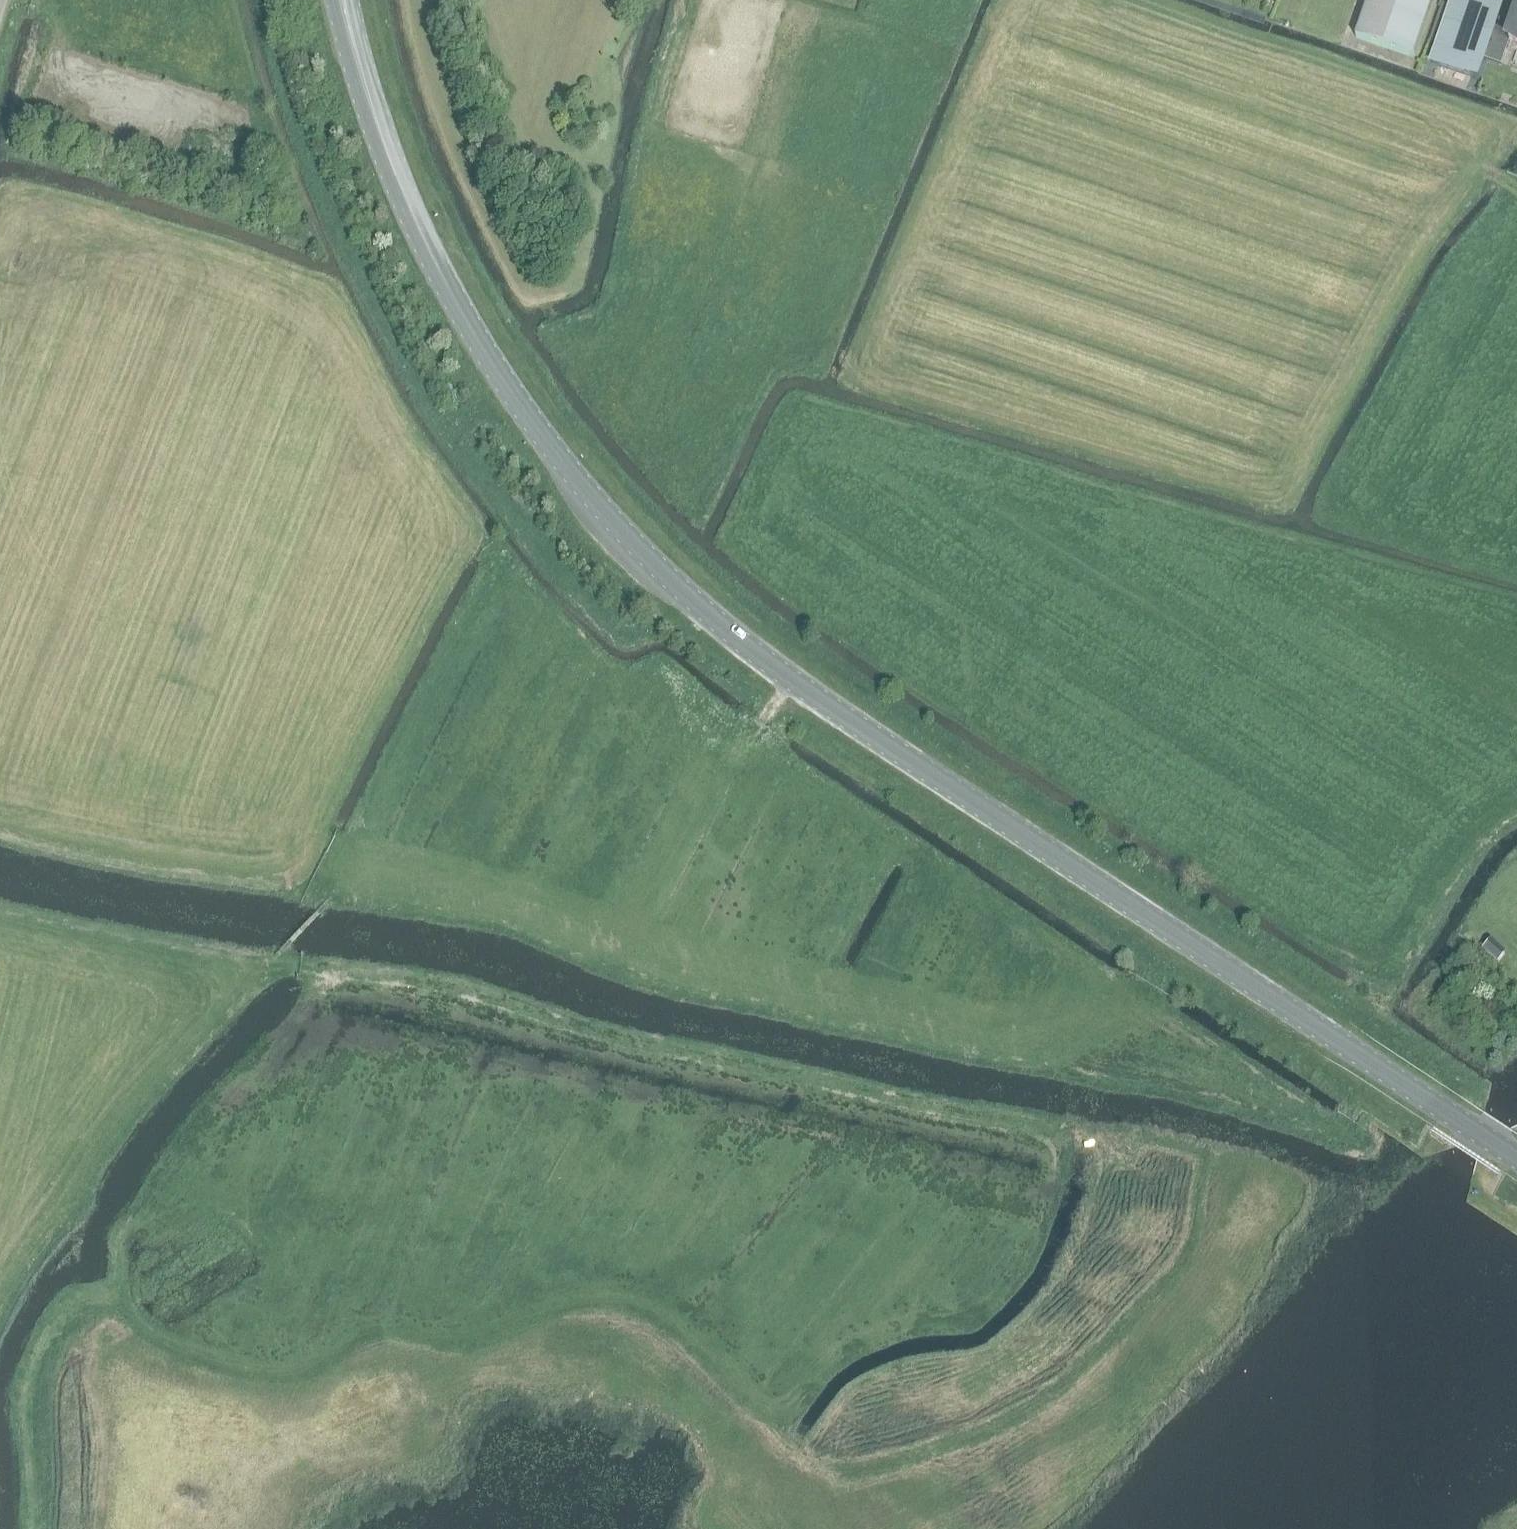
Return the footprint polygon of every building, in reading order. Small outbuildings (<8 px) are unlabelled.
[(1355,37),(1413,57),(1432,0),(1368,0),(1355,37)] [(1503,3),(1495,0),(1454,0),(1432,63),(1477,79),(1493,33),(1510,39),(1509,43),(1516,46),(1516,0),(1504,0),(1503,3)]
